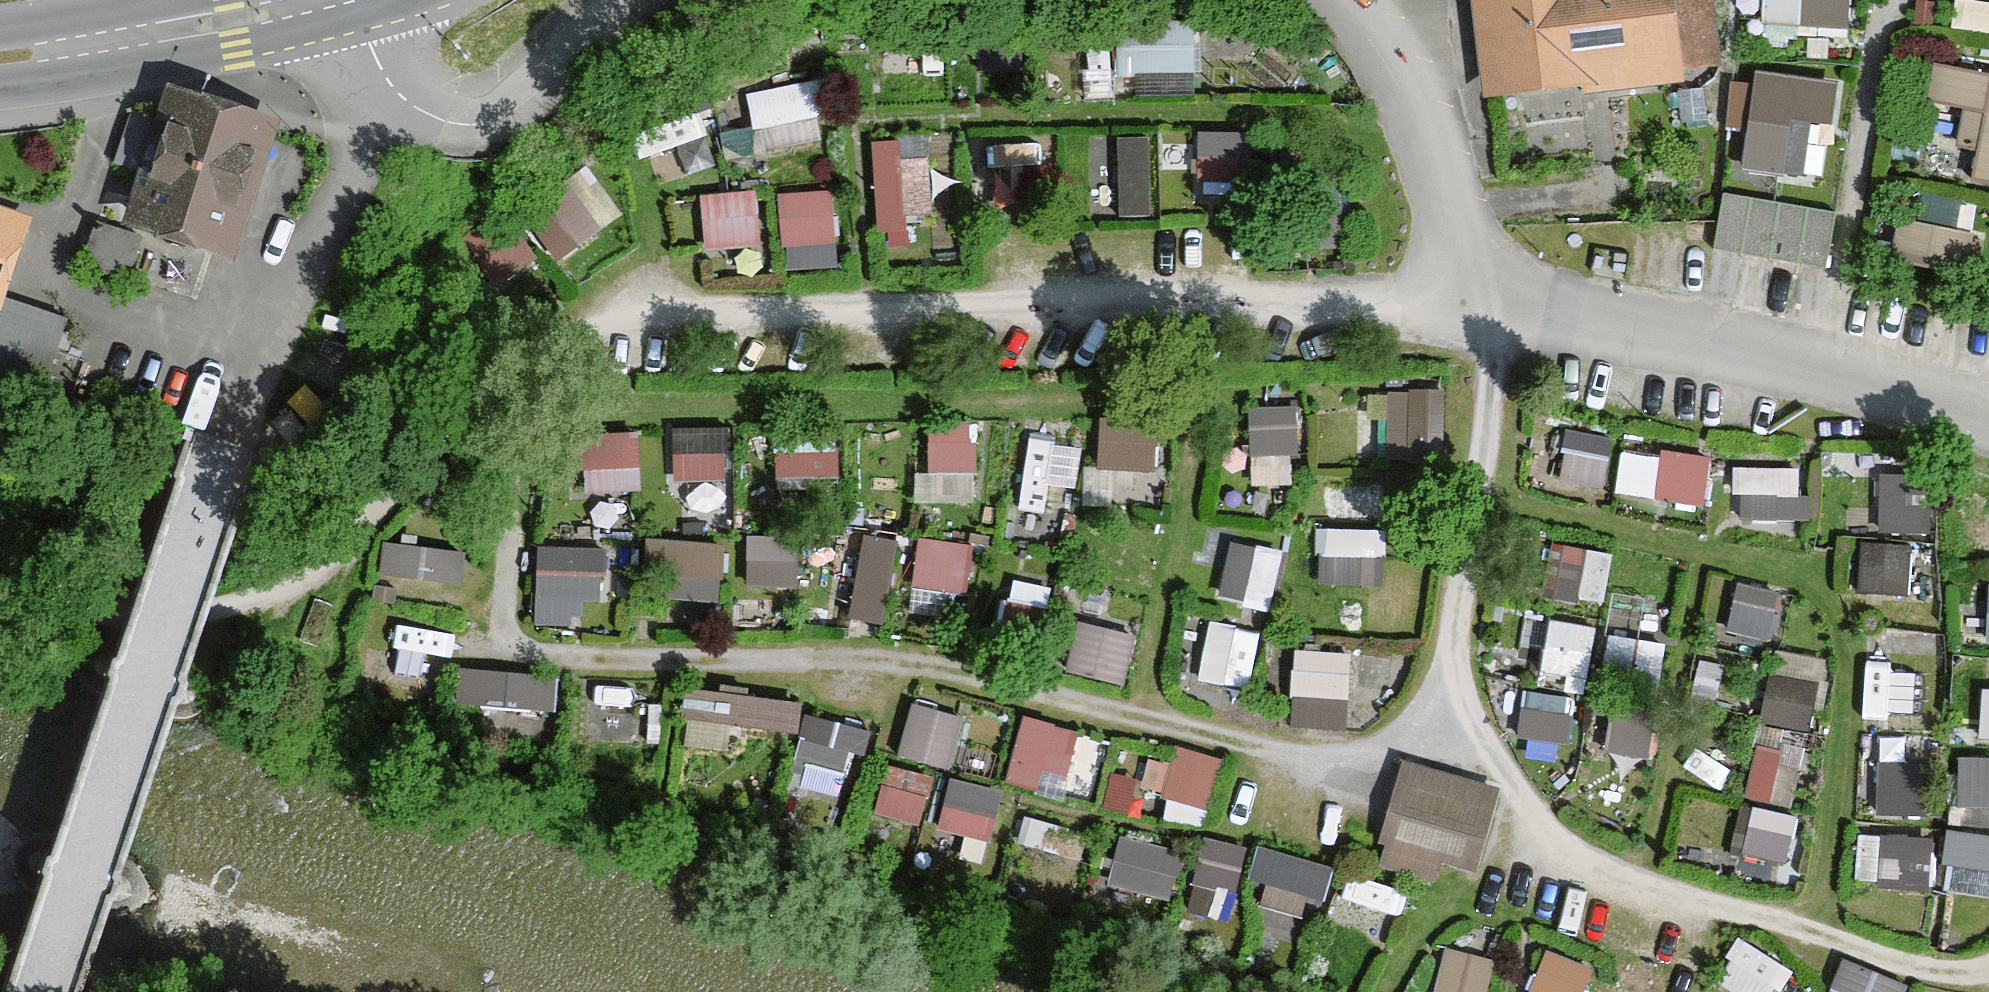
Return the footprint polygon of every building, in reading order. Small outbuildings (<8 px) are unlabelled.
[(1712,0),(1488,0),(1498,82),(1719,56),(1712,0)] [(1848,0),(1765,0),(1764,22),(1796,23),(1797,19),(1811,19),(1811,17),(1847,19),(1848,0)] [(1196,69),(1197,20),(1119,18),(1118,67),(1196,69)] [(1939,66),(1931,101),(1967,108),(1960,143),(1979,147),(1973,179),(1988,182),(1988,76),(1939,66)] [(752,120),(835,109),(830,74),(747,85),(752,120)] [(1791,81),(1759,77),(1747,168),(1754,169),(1780,172),(1800,175),(1804,144),(1784,141),(1787,116),(1828,122),(1832,90),(1791,84),(1791,81)] [(142,216),(227,241),(262,127),(177,102),(142,216)] [(155,119),(130,111),(112,162),(137,170),(155,119)] [(730,144),(824,137),(822,117),(729,124),(730,144)] [(1153,129),(1155,204),(1268,201),(1266,126),(1153,129)] [(1148,128),(1080,130),(1083,211),(1150,209),(1148,128)] [(931,130),(874,132),(878,238),(909,237),(908,206),(934,205),(931,130)] [(1044,215),(1043,137),(976,139),(978,216),(1044,215)] [(523,213),(562,259),(624,207),(585,161),(523,213)] [(776,189),(785,242),(841,232),(831,179),(776,189)] [(702,187),(705,244),(762,241),(759,184),(702,187)] [(1751,198),(1723,193),(1713,250),(1742,255),(1751,198)] [(1779,203),(1751,198),(1742,255),(1770,260),(1779,203)] [(1808,208),(1779,203),(1770,260),(1798,264),(1808,208)] [(1836,213),(1808,208),(1798,264),(1826,269),(1836,213)] [(24,218),(0,210),(0,288),(24,218)] [(140,241),(94,226),(81,264),(126,280),(140,241)] [(1901,226),(1895,257),(1962,270),(1968,239),(1901,226)] [(68,317),(6,300),(0,319),(0,405),(40,416),(68,317)] [(1440,453),(1440,384),(1384,384),(1384,453),(1440,453)] [(1248,451),(1301,450),(1299,400),(1246,401),(1248,451)] [(1158,463),(1159,413),(1099,411),(1098,461),(1158,463)] [(930,416),(928,464),(977,466),(979,417),(930,416)] [(731,423),(670,425),(671,478),(732,476),(731,423)] [(642,426),(585,427),(586,488),(643,487),(642,426)] [(1609,480),(1611,429),(1566,427),(1564,478),(1609,480)] [(1017,504),(1073,513),(1085,442),(1030,432),(1017,504)] [(779,480),(841,469),(836,441),(774,452),(779,480)] [(1661,443),(1657,497),(1710,501),(1714,446),(1661,443)] [(1657,448),(1635,445),(1628,489),(1651,492),(1657,448)] [(1804,512),(1805,463),(1739,462),(1739,511),(1804,512)] [(1933,528),(1934,468),(1881,467),(1880,527),(1933,528)] [(1388,549),(1387,520),(1315,523),(1316,552),(1388,549)] [(885,619),(900,533),(864,527),(849,613),(885,619)] [(745,580),(801,580),(801,529),(746,529),(745,580)] [(661,531),(653,591),(721,600),(729,540),(661,531)] [(918,532),(913,584),(971,589),(976,538),(918,532)] [(1862,536),(1862,589),(1914,588),(1913,535),(1862,536)] [(1270,606),(1283,548),(1231,536),(1217,594),(1270,606)] [(382,570),(466,573),(468,541),(383,537),(382,570)] [(1607,599),(1612,544),(1551,537),(1545,593),(1607,599)] [(536,622),(579,623),(580,595),(608,595),(610,540),(538,539),(536,622)] [(1740,575),(1728,627),(1773,637),(1785,586),(1740,575)] [(999,624),(1041,635),(1050,601),(1008,590),(999,624)] [(1067,664),(1125,682),(1141,628),(1083,611),(1067,664)] [(1552,613),(1544,670),(1590,676),(1598,619),(1552,613)] [(1198,675),(1247,687),(1261,631),(1212,619),(1198,675)] [(1599,666),(1660,676),(1666,636),(1605,627),(1599,666)] [(1294,643),(1291,721),(1349,723),(1351,645),(1294,643)] [(1794,802),(1830,656),(1780,644),(1744,790),(1794,802)] [(457,697),(555,710),(560,672),(462,658),(457,697)] [(1570,739),(1578,693),(1526,683),(1518,730),(1570,739)] [(796,764),(802,694),(690,685),(684,758),(792,766),(789,803),(845,807),(848,768),(796,764)] [(951,767),(968,711),(915,694),(898,750),(951,767)] [(1620,696),(1607,742),(1649,754),(1662,708),(1620,696)] [(1025,709),(1008,775),(1039,783),(1045,762),(1072,769),(1084,724),(1025,709)] [(807,710),(799,758),(860,768),(868,721),(807,710)] [(1181,739),(1160,811),(1207,824),(1227,752),(1181,739)] [(1960,751),(1961,805),(1988,804),(1988,750),(1960,751)] [(1883,754),(1882,809),(1929,810),(1930,755),(1883,754)] [(919,826),(936,774),(890,759),(873,811),(919,826)] [(1413,762),(1391,846),(1490,872),(1512,788),(1413,762)] [(997,835),(1003,783),(945,776),(939,829),(997,835)] [(1743,847),(1793,858),(1803,809),(1753,798),(1743,847)] [(1859,884),(1936,882),(1934,827),(1857,829),(1859,884)] [(1950,827),(1949,858),(1988,859),(1988,828),(1950,827)] [(1109,883),(1173,898),(1185,845),(1121,831),(1109,883)] [(1252,904),(1254,837),(1192,835),(1190,903),(1252,904)] [(1268,841),(1253,897),(1320,915),(1335,859),(1268,841)] [(1950,885),(1988,886),(1988,864),(1950,863),(1950,885)] [(1717,977),(1742,991),(1785,991),(1800,967),(1743,933),(1717,977)] [(1428,991),(1485,991),(1494,949),(1439,938),(1428,991)] [(1597,963),(1548,943),(1529,989),(1536,991),(1585,991),(1597,963)] [(1905,974),(1841,954),(1829,991),(1899,991),(1905,974)]
